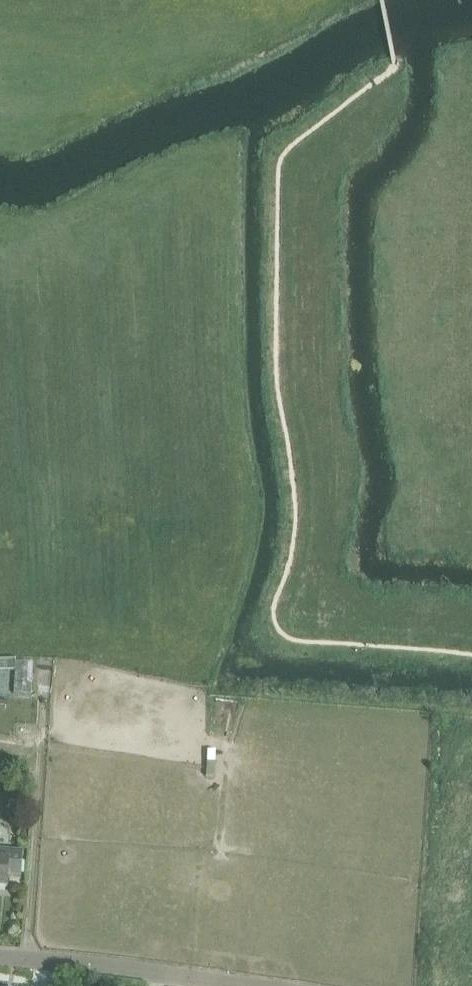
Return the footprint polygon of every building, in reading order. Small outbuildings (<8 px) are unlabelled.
[(13,771),(14,761),(8,760),(3,764),(2,770),(13,771)] [(7,888),(8,875),(19,876),(21,851),(0,849),(0,887),(7,888)]
